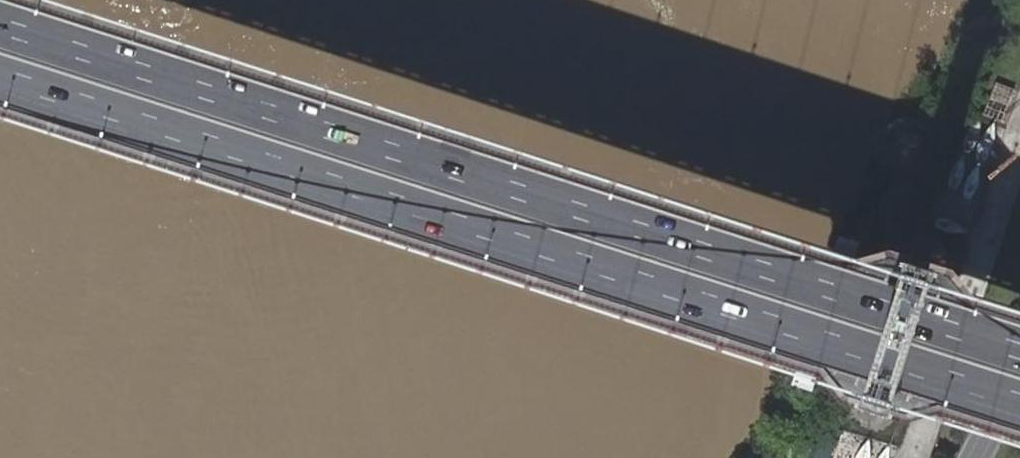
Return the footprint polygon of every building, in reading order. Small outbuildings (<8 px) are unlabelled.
[(1004,122),(1016,88),(996,82),(984,116),(1004,122)] [(841,430),(825,425),(813,457),(831,457),(841,430)]
